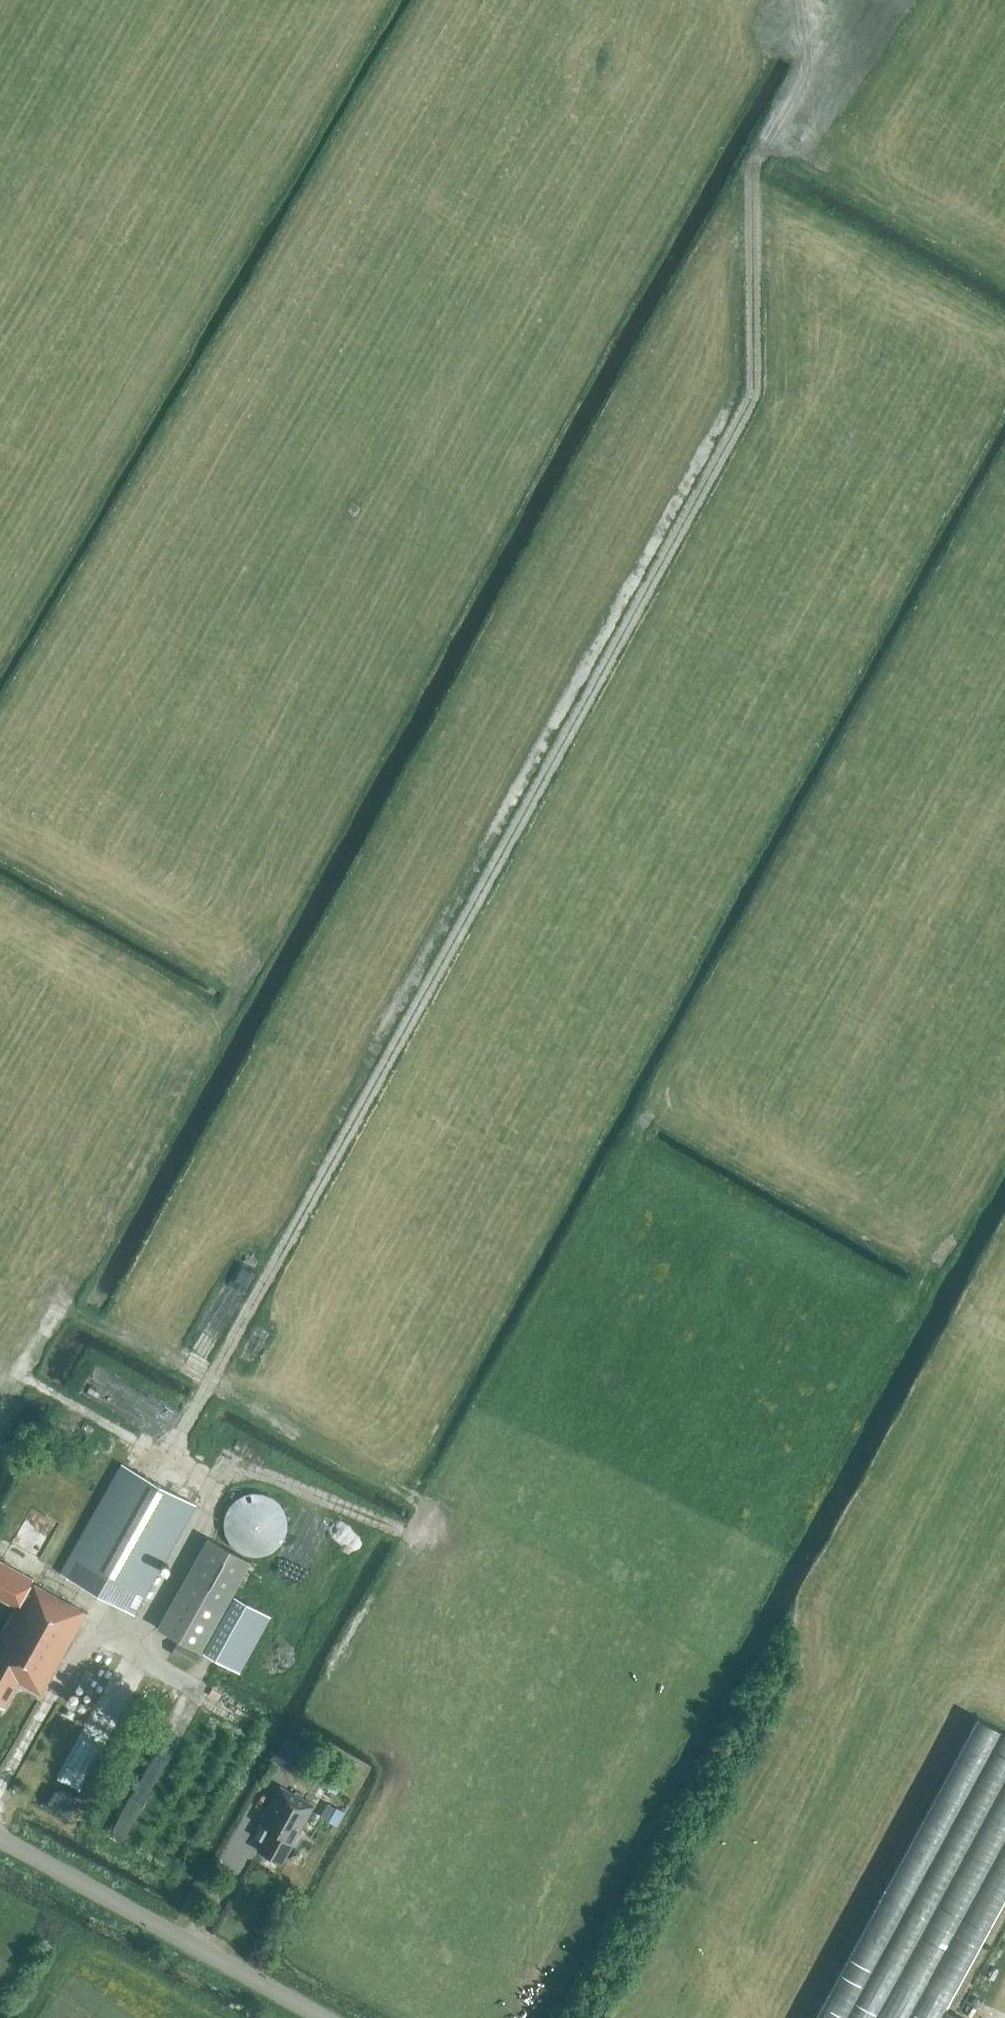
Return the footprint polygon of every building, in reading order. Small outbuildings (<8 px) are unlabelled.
[(132,1613),(193,1504),(122,1465),(61,1573),(132,1613)] [(249,1556),(255,1556),(260,1556),(266,1554),(271,1552),(275,1549),(279,1545),(282,1541),(285,1536),(286,1530),(287,1525),(287,1519),(285,1514),(283,1509),(280,1504),(276,1500),(271,1497),(266,1495),(261,1493),(256,1493),(250,1493),(245,1495),(240,1497),(235,1500),(231,1504),(228,1508),(225,1513),(224,1519),(223,1524),(224,1530),(225,1535),(227,1540),(231,1545),(234,1549),(239,1552),(244,1554),(249,1556)] [(199,1652),(250,1562),(205,1537),(155,1627),(199,1652)] [(40,1694),(85,1612),(29,1582),(31,1579),(0,1562),(0,1598),(14,1607),(0,1632),(0,1706),(2,1707),(10,1690),(13,1689),(17,1681),(40,1694)] [(239,1672),(271,1616),(232,1596),(202,1652),(239,1672)] [(191,1665),(197,1654),(174,1642),(168,1653),(191,1665)] [(975,1716),(812,2017),(964,2017),(944,2007),(1004,1895),(1004,1732),(975,1716)] [(348,1784),(351,1778),(345,1774),(346,1772),(331,1763),(316,1788),(333,1797),(342,1780),(348,1784)] [(280,1862),(304,1820),(313,1804),(280,1785),(258,1824),(259,1825),(253,1836),(262,1841),(257,1849),(280,1862)]
